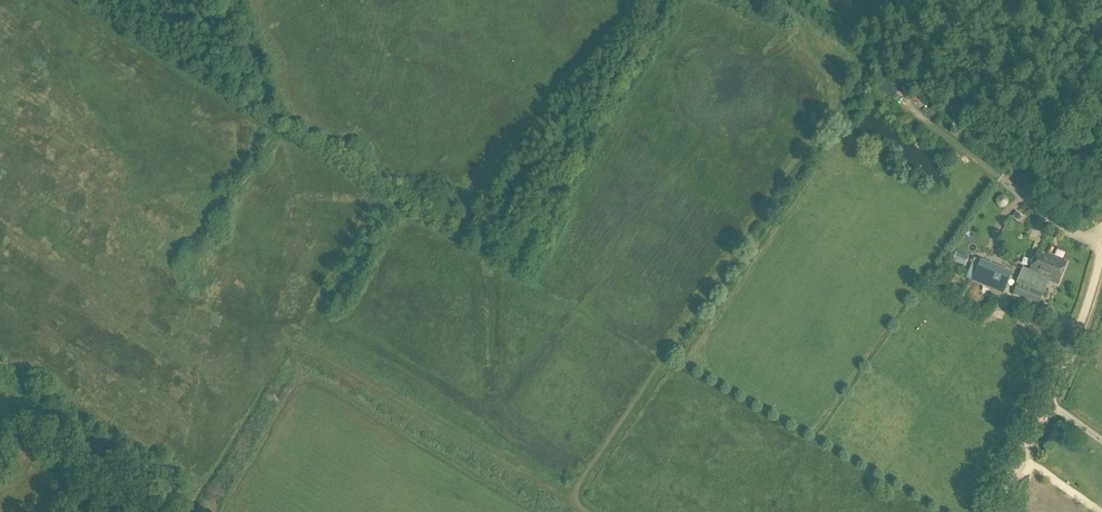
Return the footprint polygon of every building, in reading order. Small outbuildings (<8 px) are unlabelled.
[(1000,208),(1003,208),(1005,207),(1006,207),(1007,205),(1008,204),(1009,202),(1009,200),(1008,199),(1008,198),(1006,196),(1004,195),(1002,195),(1000,195),(998,196),(997,198),(996,200),(996,202),(996,203),(996,204),(997,206),(999,207),(1000,208)] [(1017,212),(1013,218),(1018,221),(1022,216),(1017,212)] [(1030,271),(1023,268),(1012,295),(1038,305),(1049,280),(1058,284),(1067,262),(1038,250),(1030,271)] [(968,258),(956,253),(953,262),(964,266),(968,258)] [(971,282),(1003,295),(1011,273),(980,260),(971,282)]
